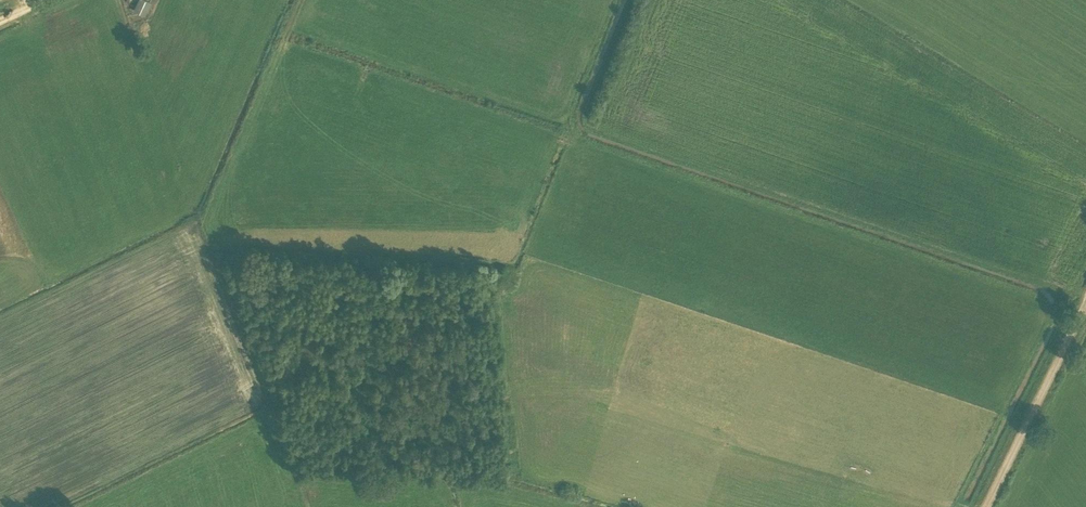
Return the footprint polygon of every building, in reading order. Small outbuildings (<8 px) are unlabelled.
[(150,2),(146,0),(138,0),(133,10),(145,15),(150,2)] [(515,348),(514,334),(506,334),(507,348),(515,348)]
